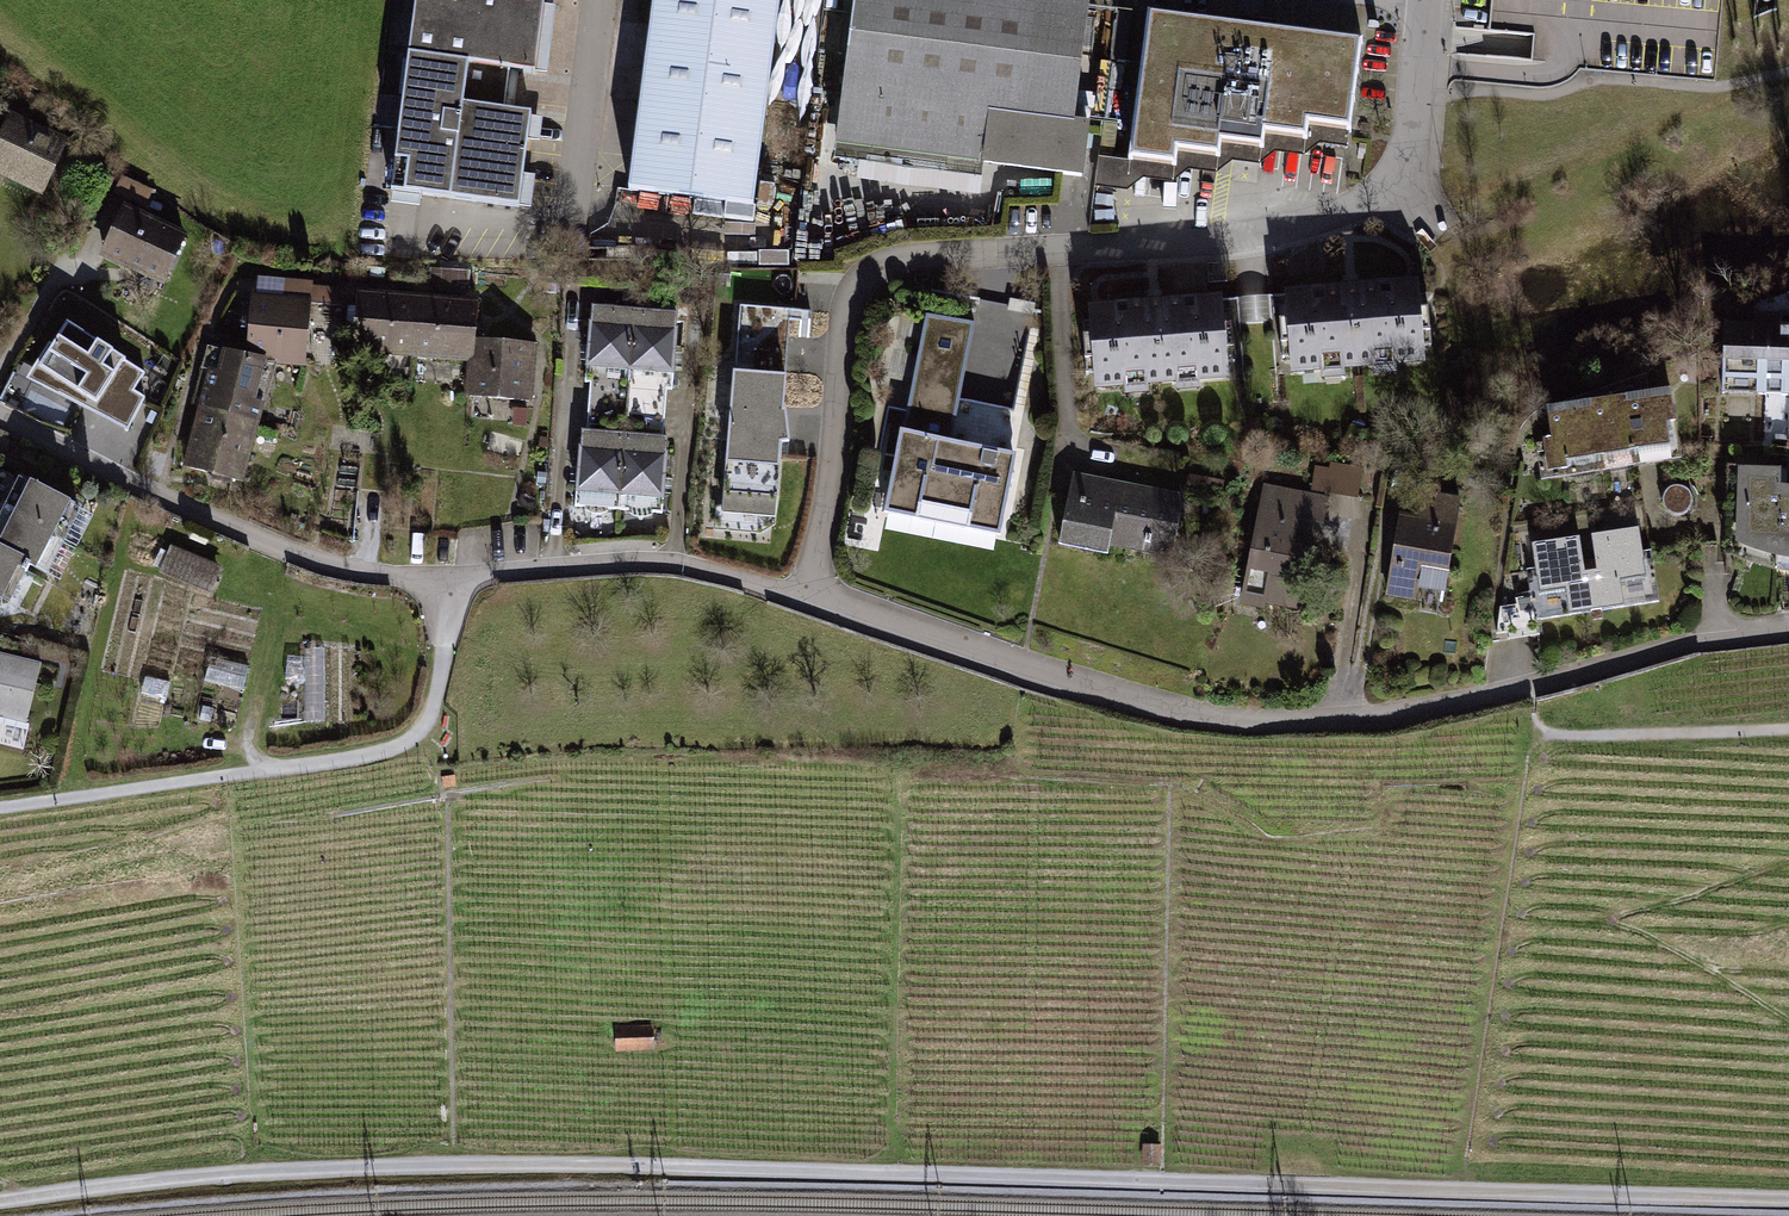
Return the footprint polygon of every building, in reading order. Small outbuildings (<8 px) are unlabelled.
[(421,55),(479,62),(521,67),(545,70),(553,0),(428,0),(421,55)] [(635,197),(769,213),(797,0),(664,0),(635,197)] [(983,0),(866,0),(845,139),(1064,171),(1088,15),(983,0)] [(1481,41),(1476,80),(1542,85),(1562,79),(1575,67),(1710,78),(1717,0),(1485,0),(1481,41)] [(1258,29),(1152,15),(1132,162),(1178,168),(1181,151),(1225,157),(1227,144),(1270,149),(1271,137),(1314,142),(1316,128),(1351,133),(1363,44),(1258,29)] [(479,62),(421,55),(405,189),(462,196),(474,101),(479,62)] [(521,67),(479,62),(474,101),(516,108),(521,67)] [(516,108),(474,101),(462,196),(531,204),(541,111),(516,108)] [(52,199),(78,146),(15,115),(0,146),(0,174),(52,199)] [(128,202),(100,259),(167,291),(195,235),(128,202)] [(1432,285),(1291,293),(1295,377),(1436,369),(1432,285)] [(257,297),(253,357),(276,359),(313,361),(317,306),(345,308),(346,291),(284,287),(283,299),(257,297)] [(357,292),(352,360),(414,365),(419,297),(357,292)] [(419,297),(414,365),(477,370),(479,342),(481,302),(419,297)] [(1233,300),(1096,310),(1102,391),(1239,381),(1233,300)] [(596,387),(592,433),(632,435),(643,313),(598,309),(592,386),(596,387)] [(1726,396),(1763,399),(1769,313),(1732,310),(1726,396)] [(805,317),(748,312),(729,520),(782,524),(788,450),(800,443),(805,317)] [(643,313),(632,435),(671,437),(673,394),(679,395),(682,316),(643,313)] [(1788,401),(1788,315),(1769,313),(1763,399),(1788,401)] [(960,443),(981,327),(933,318),(911,434),(896,517),(1006,538),(1021,454),(960,443)] [(50,343),(27,377),(128,429),(146,397),(133,389),(144,371),(69,321),(55,345),(50,343)] [(542,347),(479,342),(477,370),(475,403),(539,406),(542,347)] [(263,420),(276,359),(253,357),(218,351),(205,404),(263,420)] [(1695,389),(1641,396),(1649,462),(1687,456),(1683,422),(1699,420),(1695,389)] [(1641,396),(1597,402),(1605,460),(1648,454),(1641,396)] [(1597,402),(1546,408),(1554,475),(1606,468),(1597,402)] [(263,420),(205,404),(188,471),(246,489),(263,420)] [(586,433),(582,514),(627,516),(632,435),(592,433),(586,433)] [(632,435),(628,516),(673,519),(678,438),(671,437),(632,435)] [(1333,469),(1315,466),(1311,489),(1360,497),(1365,467),(1334,462),(1333,469)] [(1739,552),(1778,566),(1783,486),(1784,471),(1744,470),(1739,552)] [(1077,474),(1063,547),(1176,568),(1190,495),(1077,474)] [(23,479),(6,510),(68,543),(85,510),(23,479)] [(1267,483),(1249,604),(1311,614),(1322,546),(1306,543),(1309,521),(1331,524),(1336,494),(1267,483)] [(1783,486),(1778,566),(1788,567),(1788,486),(1783,486)] [(1405,505),(1391,602),(1453,611),(1466,514),(1405,505)] [(0,520),(0,545),(35,564),(53,573),(68,543),(5,511),(0,520)] [(1650,529),(1595,537),(1605,603),(1660,595),(1650,529)] [(1595,537),(1540,545),(1550,611),(1605,603),(1595,537)] [(159,574),(209,598),(223,568),(173,544),(159,574)] [(0,545),(0,593),(16,602),(35,564),(0,545)] [(0,654),(0,728),(32,735),(49,666),(0,654)] [(655,1029),(618,1030),(619,1057),(655,1056),(655,1029)] [(1161,1141),(1142,1141),(1142,1169),(1161,1170),(1161,1141)]
